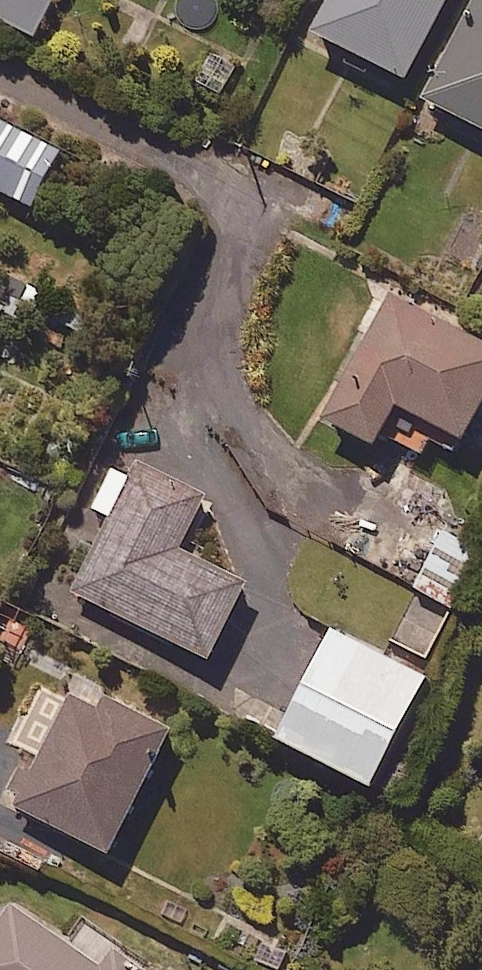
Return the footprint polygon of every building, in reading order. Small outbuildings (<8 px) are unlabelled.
[(49,0),(0,0),(0,19),(37,37),(54,2),(49,0)] [(313,31),(408,81),(450,0),(330,0),(313,31)] [(426,100),(481,128),(481,0),(477,0),(426,100)] [(10,127),(0,148),(0,192),(35,209),(63,153),(10,127)] [(384,435),(429,460),(438,443),(458,454),(481,410),(481,343),(393,293),(323,418),(377,448),(384,435)] [(207,500),(120,456),(94,509),(116,520),(78,595),(211,662),(249,586),(181,552),(207,500)] [(443,528),(392,637),(434,656),(481,554),(481,546),(443,528)] [(429,679),(334,631),(279,740),(374,788),(429,679)] [(70,702),(41,688),(12,745),(41,760),(16,808),(110,856),(173,734),(78,686),(70,702)] [(13,906),(0,924),(0,969),(144,969),(86,930),(73,948),(13,906)]
